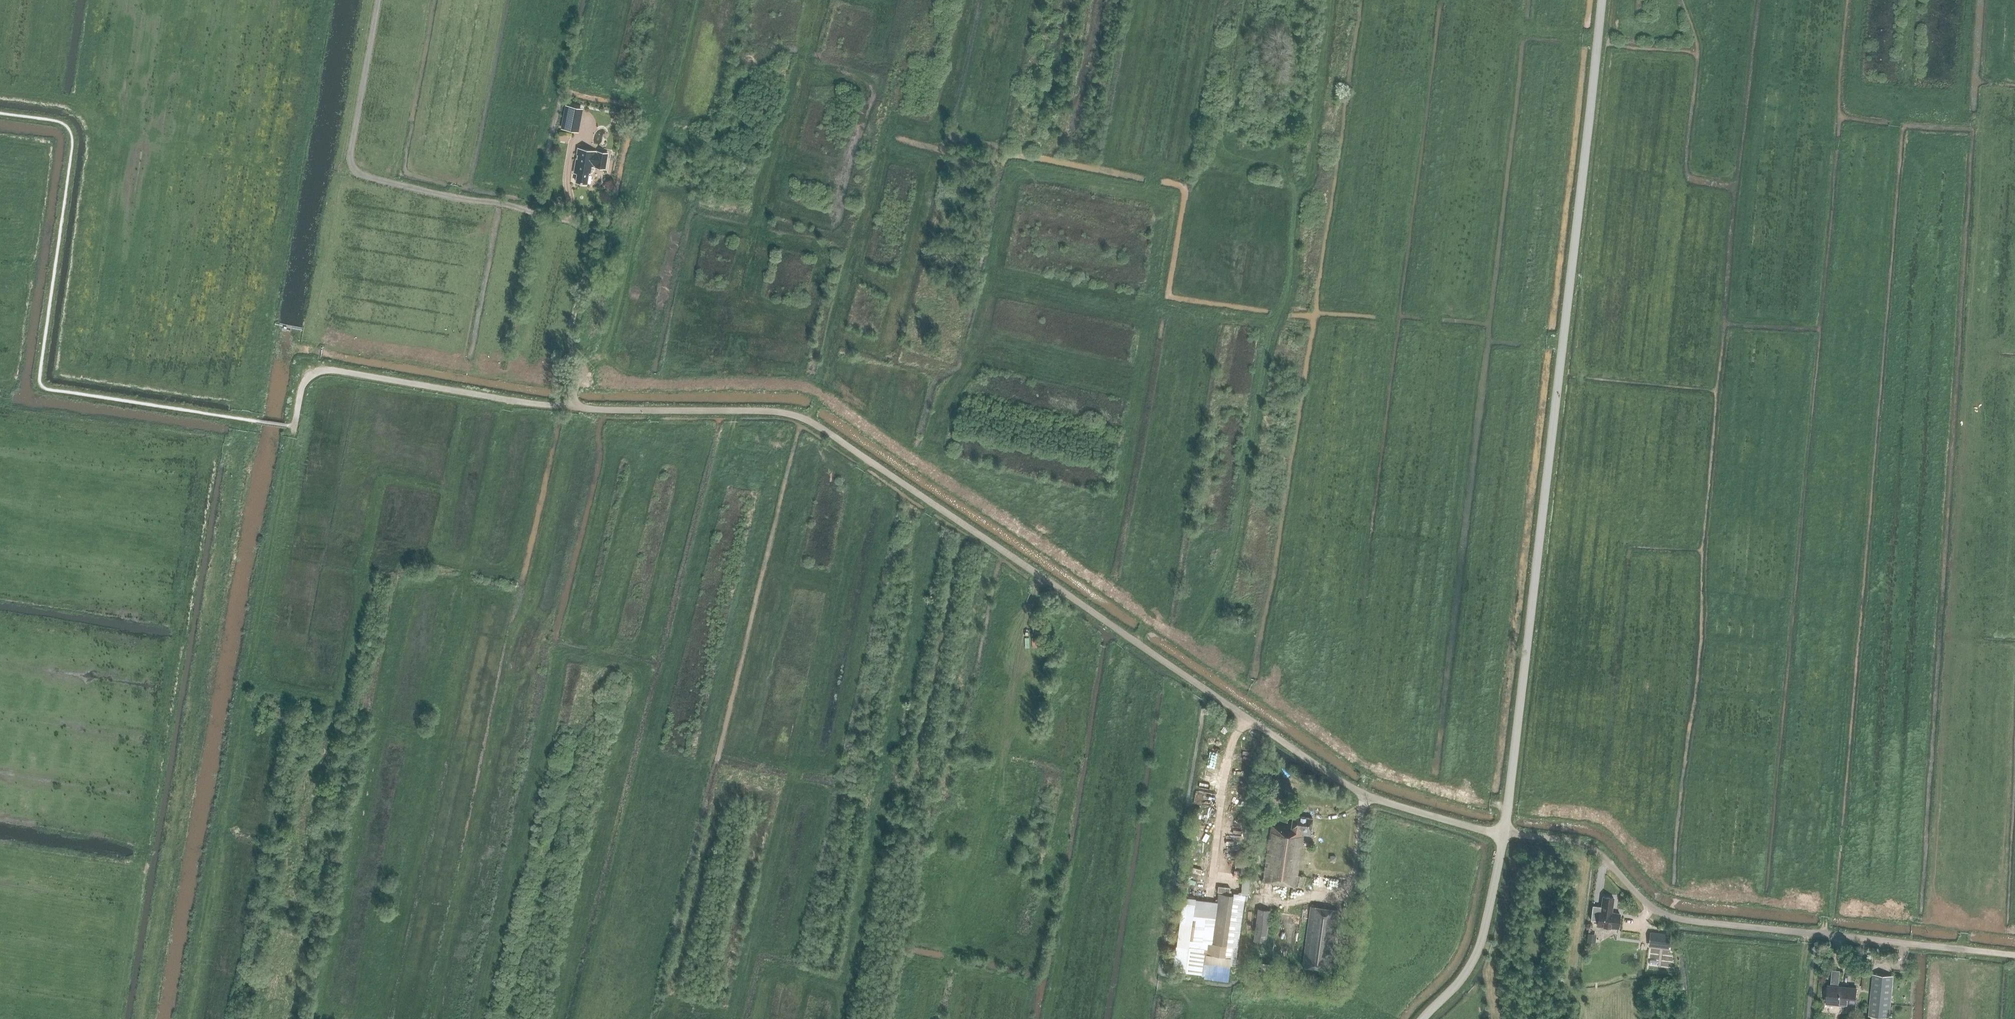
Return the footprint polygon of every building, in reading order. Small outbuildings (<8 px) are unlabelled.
[(565,106),(561,128),(577,130),(581,109),(565,106)] [(590,173),(591,166),(605,169),(607,153),(578,148),(574,172),(577,173),(576,182),(586,184),(588,173),(590,173)] [(1027,676),(1025,684),(1039,687),(1040,679),(1027,676)] [(1242,761),(1250,764),(1254,756),(1245,752),(1242,761)] [(1304,888),(1306,877),(1297,875),(1303,834),(1310,835),(1312,818),(1292,815),(1291,827),(1271,825),(1263,882),(1304,888)] [(1218,893),(1211,943),(1226,945),(1233,895),(1218,893)] [(1620,914),(1612,913),(1614,898),(1602,897),(1601,911),(1599,911),(1597,926),(1610,927),(1610,928),(1618,929),(1620,914)] [(1337,910),(1310,906),(1302,966),(1329,970),(1337,910)] [(1269,910),(1258,909),(1253,940),(1265,942),(1269,910)] [(1588,940),(1596,941),(1597,933),(1589,932),(1588,940)] [(1650,936),(1649,948),(1669,950),(1671,938),(1657,936),(1657,937),(1650,936)] [(1262,975),(1270,974),(1270,961),(1261,961),(1262,975)] [(1856,988),(1838,986),(1839,971),(1832,970),(1831,985),(1828,985),(1826,1003),(1846,1005),(1846,1010),(1854,1011),(1856,988)] [(1889,1018),(1893,976),(1873,974),(1868,1016),(1889,1018)]
